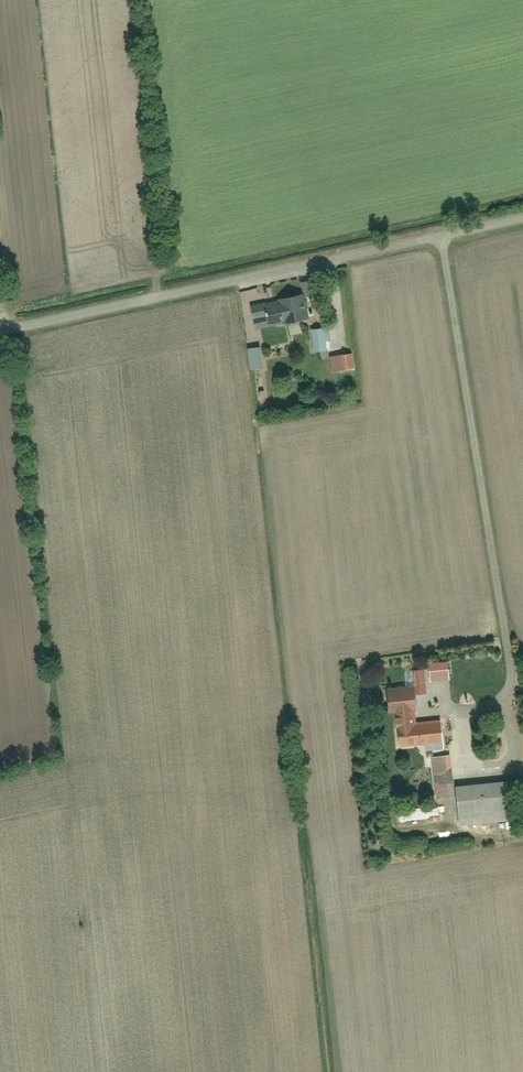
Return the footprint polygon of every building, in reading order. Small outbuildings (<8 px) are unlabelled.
[(304,297),(313,295),(310,282),(302,283),(304,297)] [(252,304),(257,331),(309,321),(303,294),(252,304)] [(311,331),(313,352),(332,351),(330,329),(311,331)] [(251,366),(261,365),(260,349),(250,350),(251,366)] [(339,355),(340,372),(356,371),(354,353),(339,355)] [(417,694),(427,694),(426,670),(415,670),(417,694)] [(400,746),(425,745),(425,751),(444,750),(442,721),(416,723),(415,712),(416,711),(415,690),(387,692),(388,714),(394,713),(395,729),(398,729),(400,746)] [(430,757),(434,798),(455,796),(452,755),(430,757)] [(457,785),(461,825),(519,820),(515,780),(457,785)] [(399,808),(400,821),(429,819),(428,806),(399,808)]
